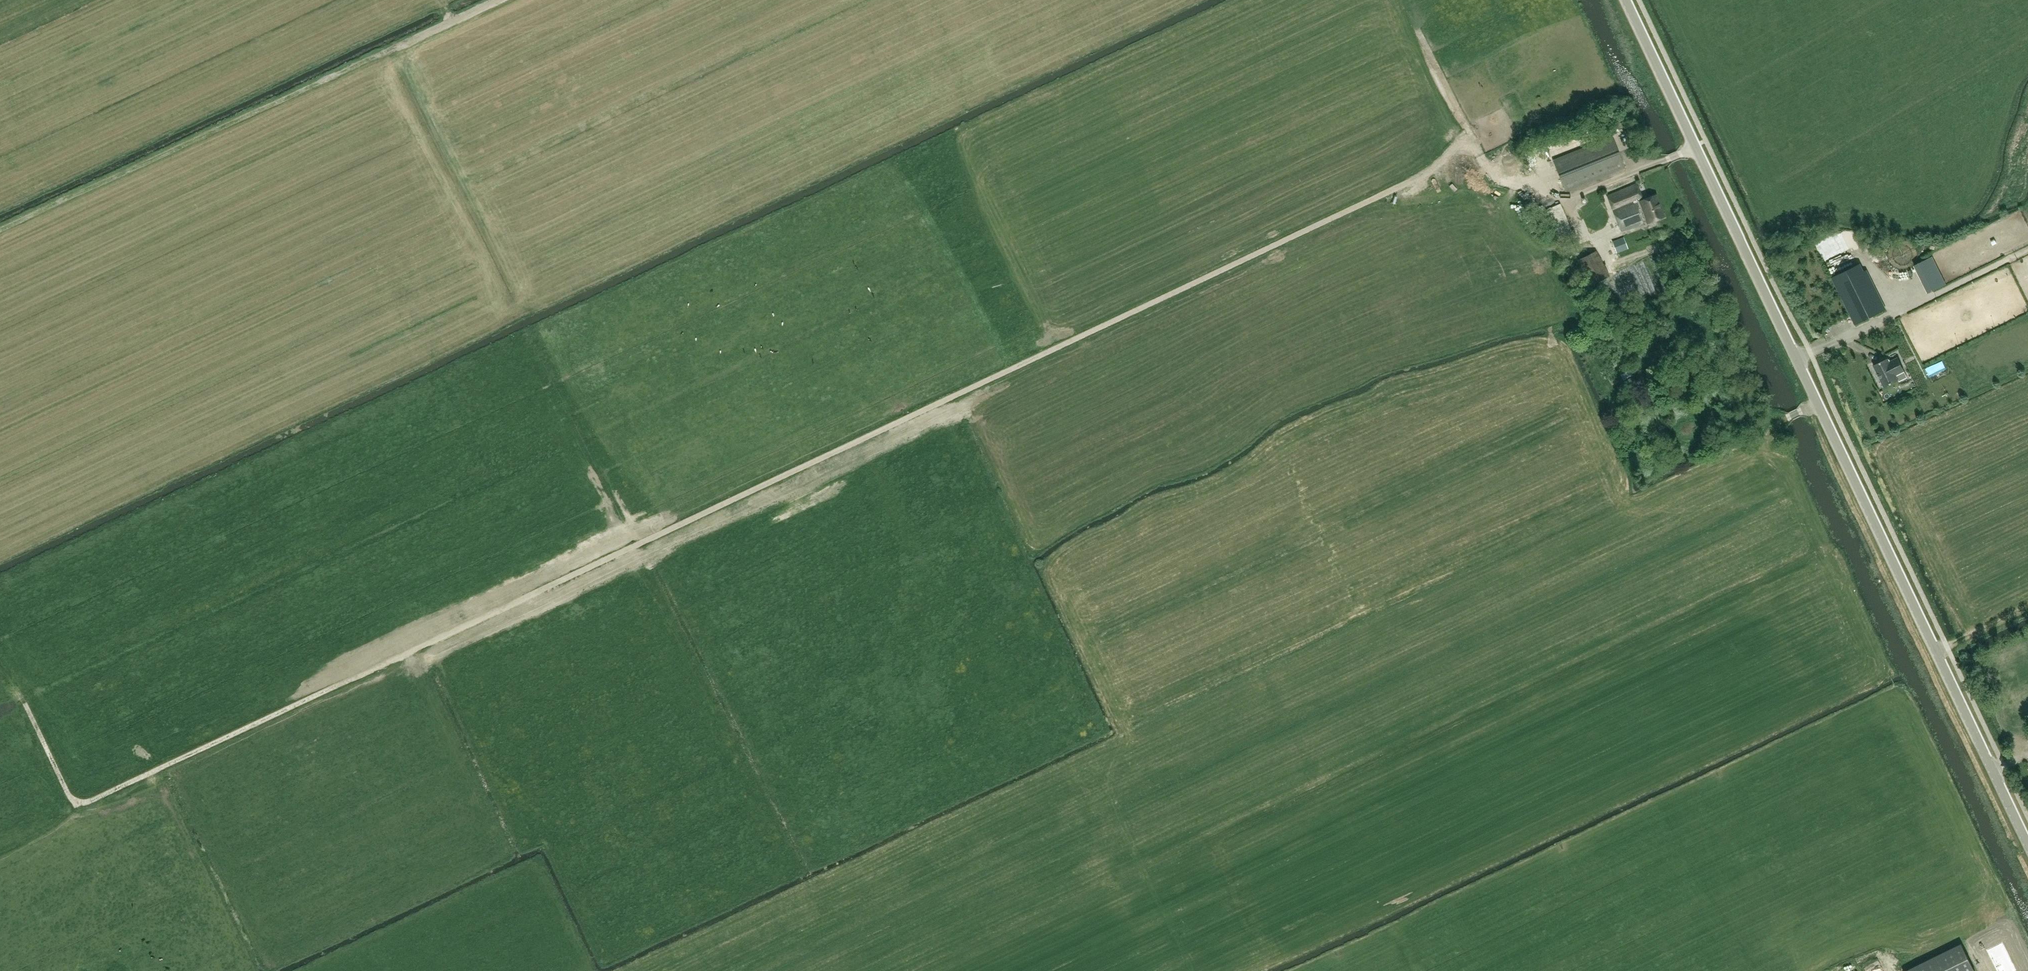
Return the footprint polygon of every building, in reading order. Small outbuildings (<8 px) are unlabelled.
[(1553,160),(1565,191),(1625,168),(1612,136),(1553,160)] [(1648,223),(1664,217),(1655,195),(1643,200),(1637,184),(1607,196),(1613,210),(1612,210),(1621,231),(1643,222),(1642,221),(1647,219),(1648,223)] [(1562,204),(1546,209),(1560,242),(1574,236),(1577,235),(1574,229),(1572,230),(1563,209),(1564,209),(1562,204)] [(1623,236),(1609,241),(1614,253),(1627,248),(1623,236)] [(1905,246),(1892,255),(1900,266),(1912,257),(1905,246)] [(1596,251),(1578,260),(1591,285),(1609,276),(1596,251)] [(1821,258),(1825,267),(1836,262),(1832,253),(1821,258)] [(1855,324),(1886,309),(1866,270),(1864,271),(1860,264),(1832,278),(1843,300),(1851,315),(1855,324)] [(1918,286),(1923,295),(1929,292),(1924,283),(1918,286)] [(1840,356),(1857,364),(1861,356),(1843,349),(1840,356)] [(1884,387),(1899,380),(1898,378),(1896,375),(1904,371),(1898,357),(1889,361),(1888,358),(1873,365),(1875,369),(1884,387)] [(1985,948),(1997,970),(2010,970),(2015,968),(2001,940),(1985,948)] [(1963,947),(1907,970),(1974,970),(1963,947)]
